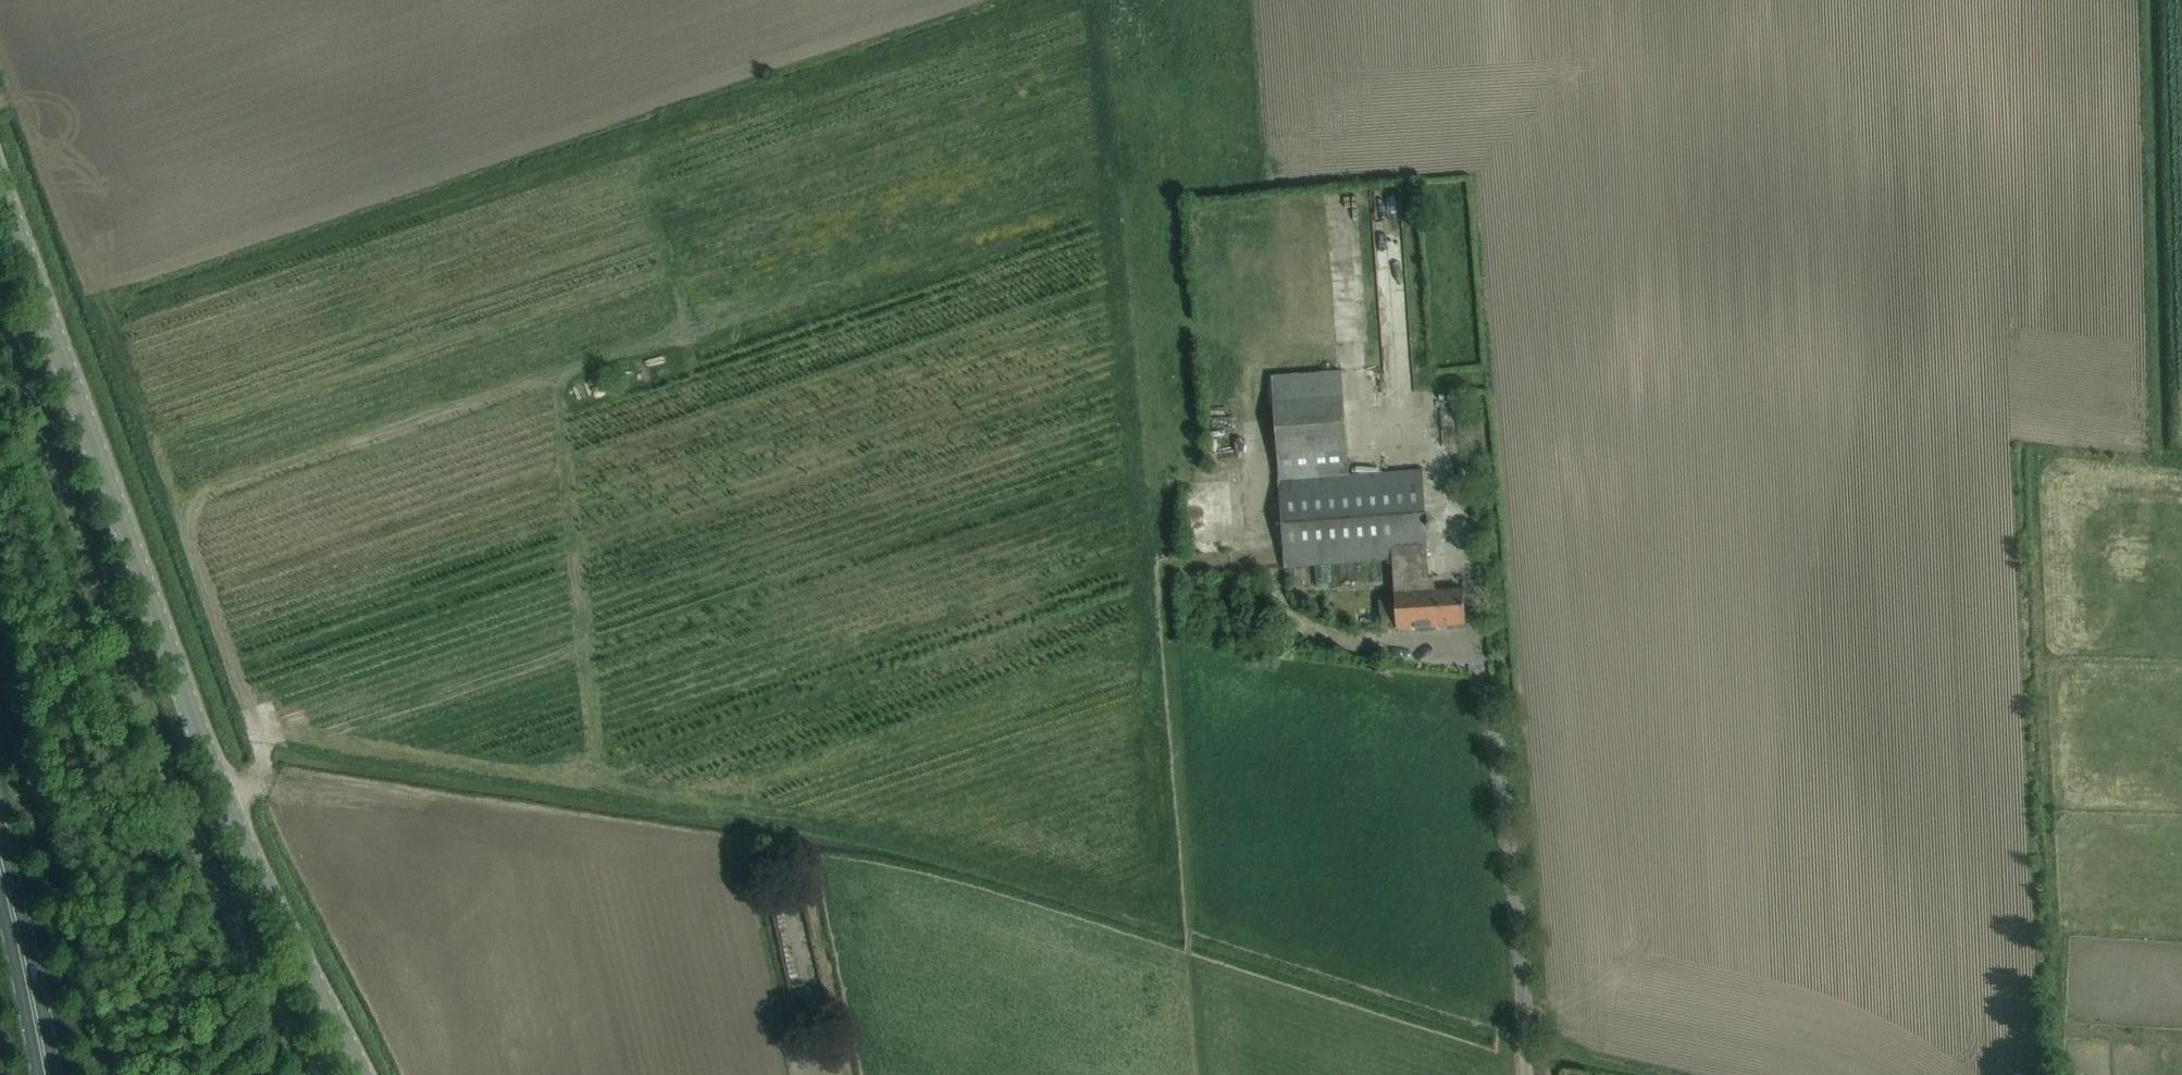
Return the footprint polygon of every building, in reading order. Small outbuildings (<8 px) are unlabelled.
[(1391,560),(1392,578),(1428,575),(1421,471),(1349,471),(1341,371),(1271,376),(1284,567),(1391,560)] [(1428,575),(1392,578),(1394,600),(1378,601),(1380,631),(1465,625),(1463,604),(1462,590),(1434,592),(1433,578),(1428,579),(1428,575)]
